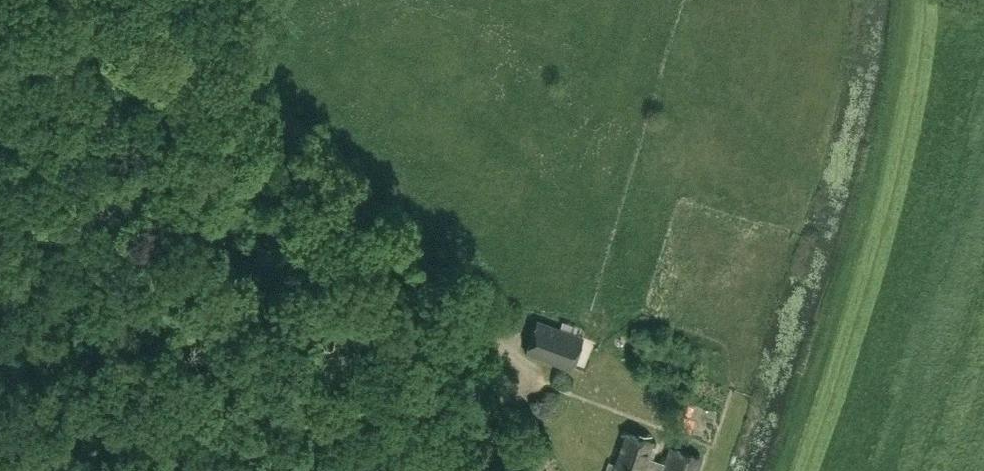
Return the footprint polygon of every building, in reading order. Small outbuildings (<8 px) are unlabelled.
[(583,337),(536,319),(524,353),(571,370),(583,337)] [(653,328),(658,343),(669,340),(665,324),(653,328)] [(700,460),(670,450),(665,465),(645,459),(651,442),(627,434),(616,466),(608,463),(605,470),(696,470),(700,460)]
